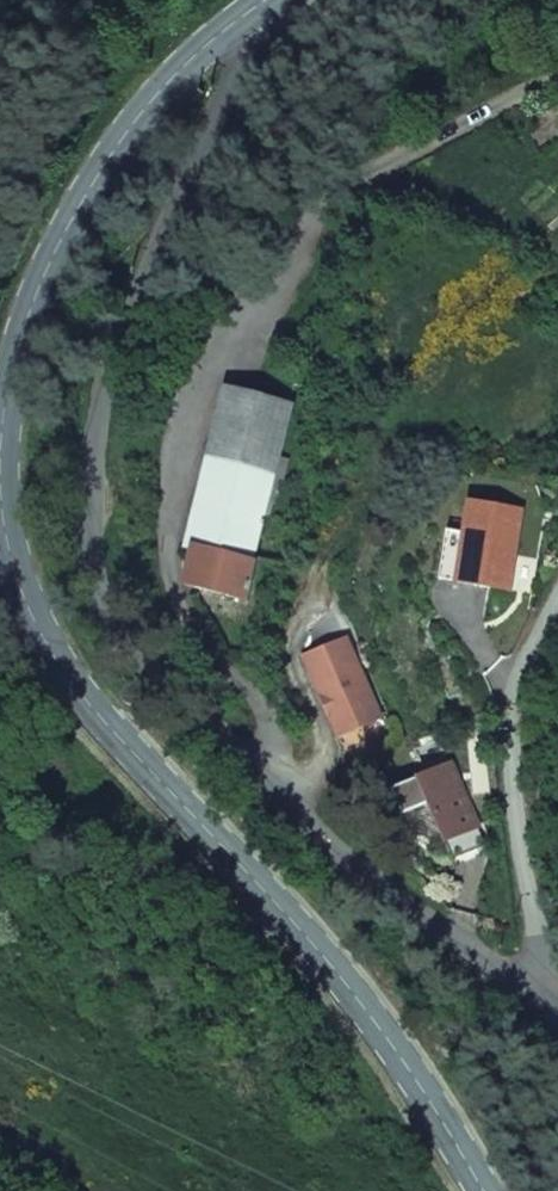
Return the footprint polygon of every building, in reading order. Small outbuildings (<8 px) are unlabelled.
[(225,390),(185,550),(193,552),(185,587),(242,600),(271,477),(284,480),(288,460),(276,457),(288,405),(225,390)] [(469,503),(462,544),(456,583),(508,591),(521,511),(469,503)] [(445,541),(439,580),(456,583),(462,544),(445,541)] [(345,640),(302,659),(330,719),(342,714),(349,732),(381,718),(345,640)] [(330,719),(338,737),(349,732),(342,714),(330,719)] [(450,763),(391,790),(403,815),(430,803),(456,858),(488,843),(450,763)]
